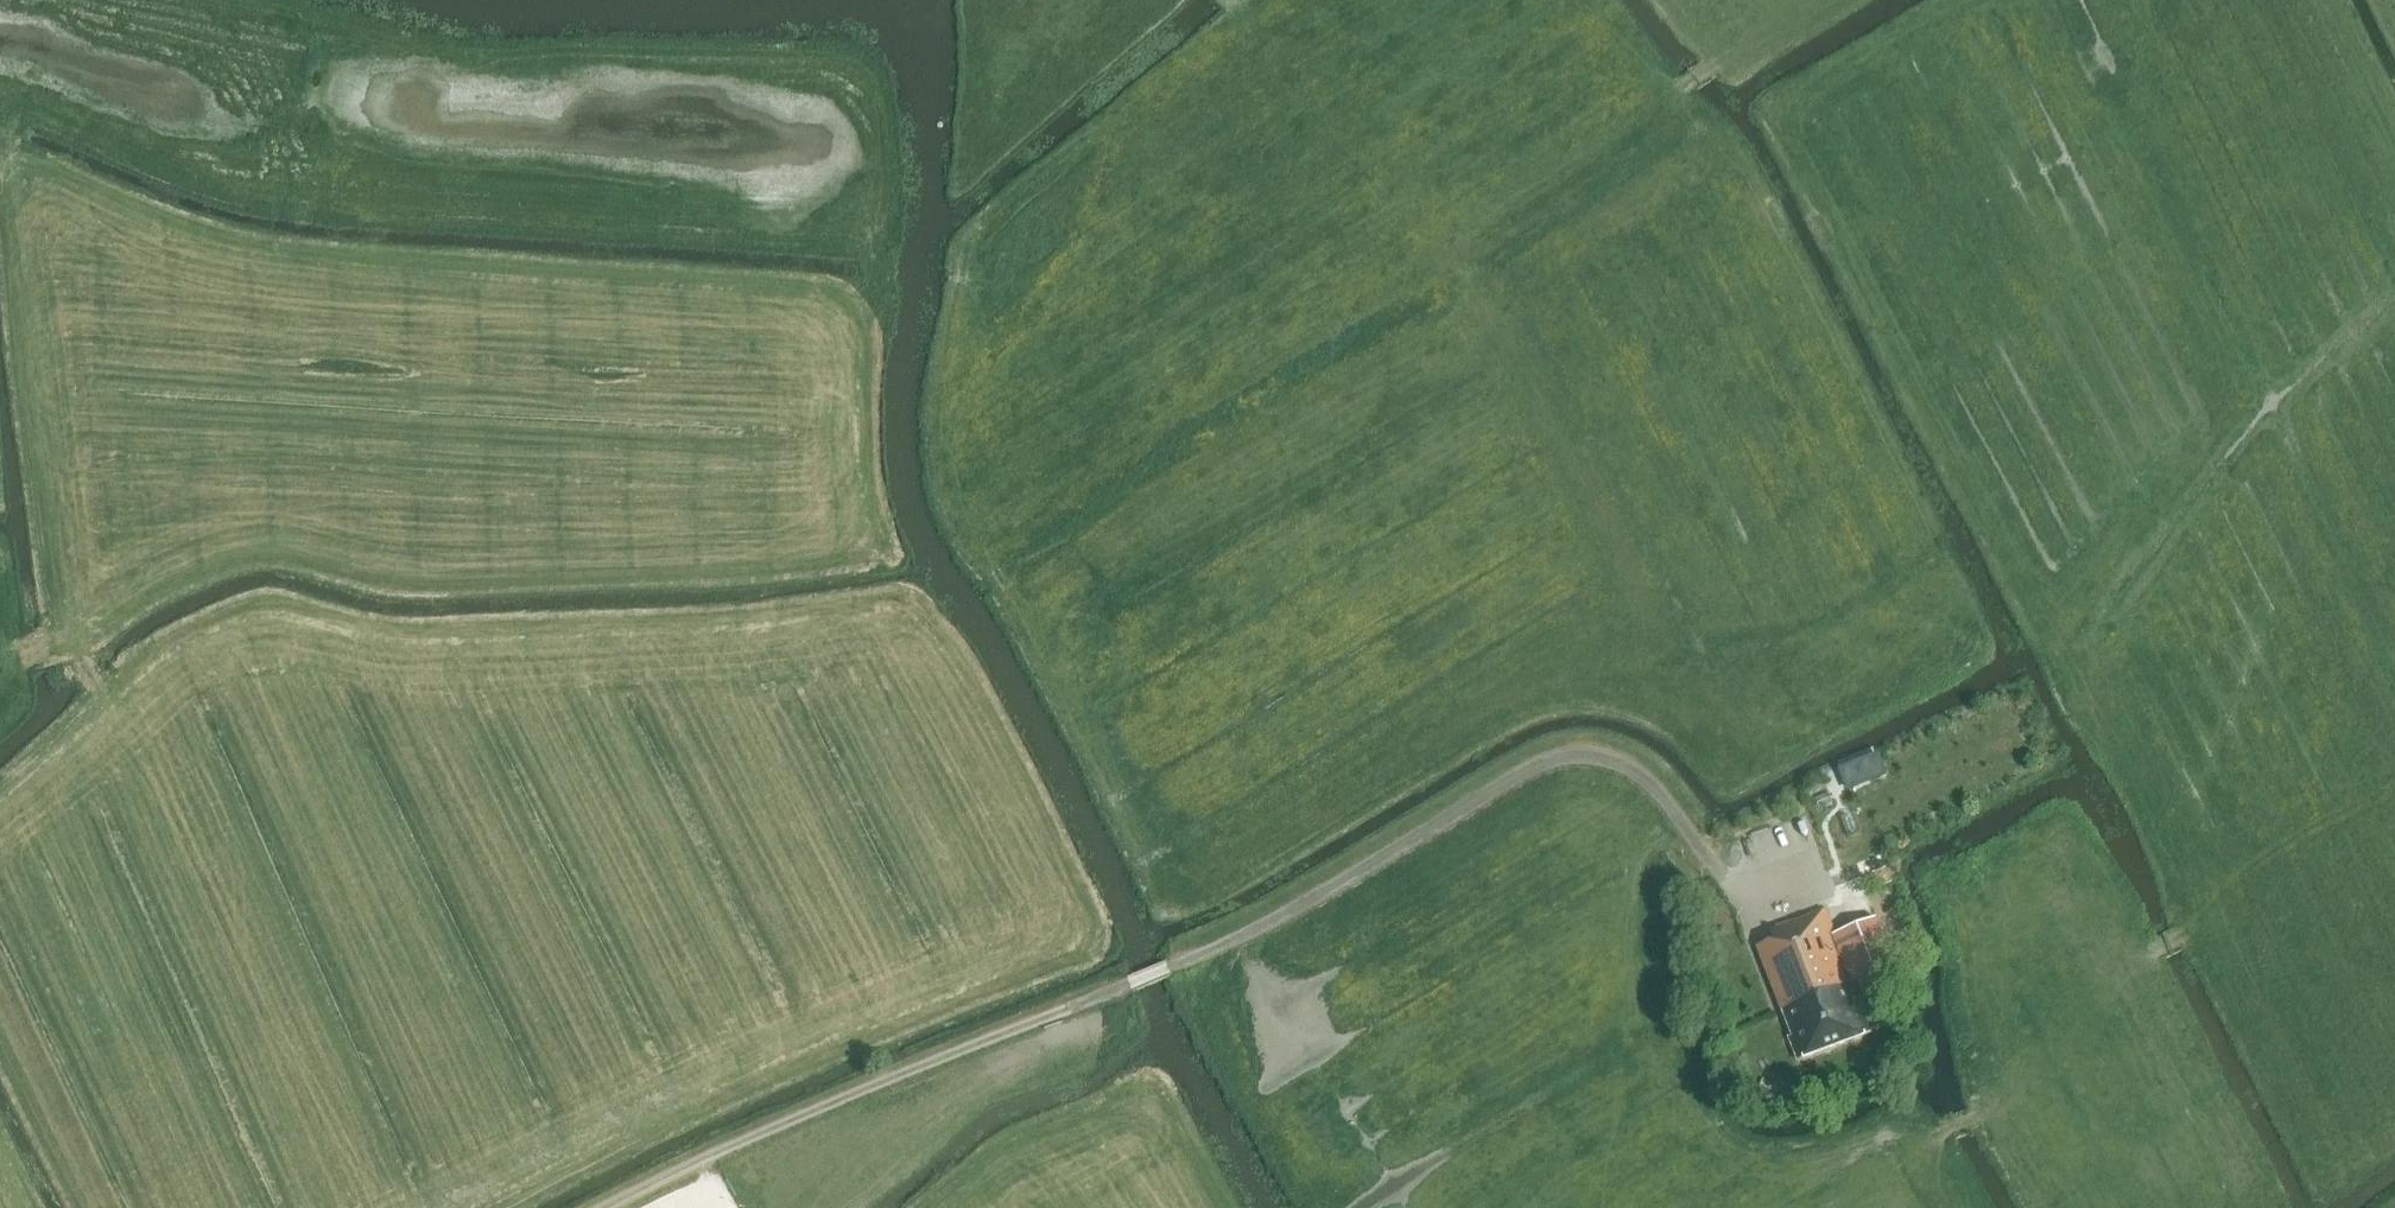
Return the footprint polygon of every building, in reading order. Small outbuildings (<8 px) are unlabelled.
[(1877,756),(1842,770),(1849,788),(1884,774),(1877,756)] [(1790,1037),(1799,1060),(1872,1032),(1863,1009),(1853,983),(1825,907),(1771,927),(1775,936),(1755,944),(1779,1008),(1782,1006),(1794,1036),(1790,1037)] [(1875,919),(1835,934),(1853,983),(1861,1003),(1901,988),(1875,919)]
